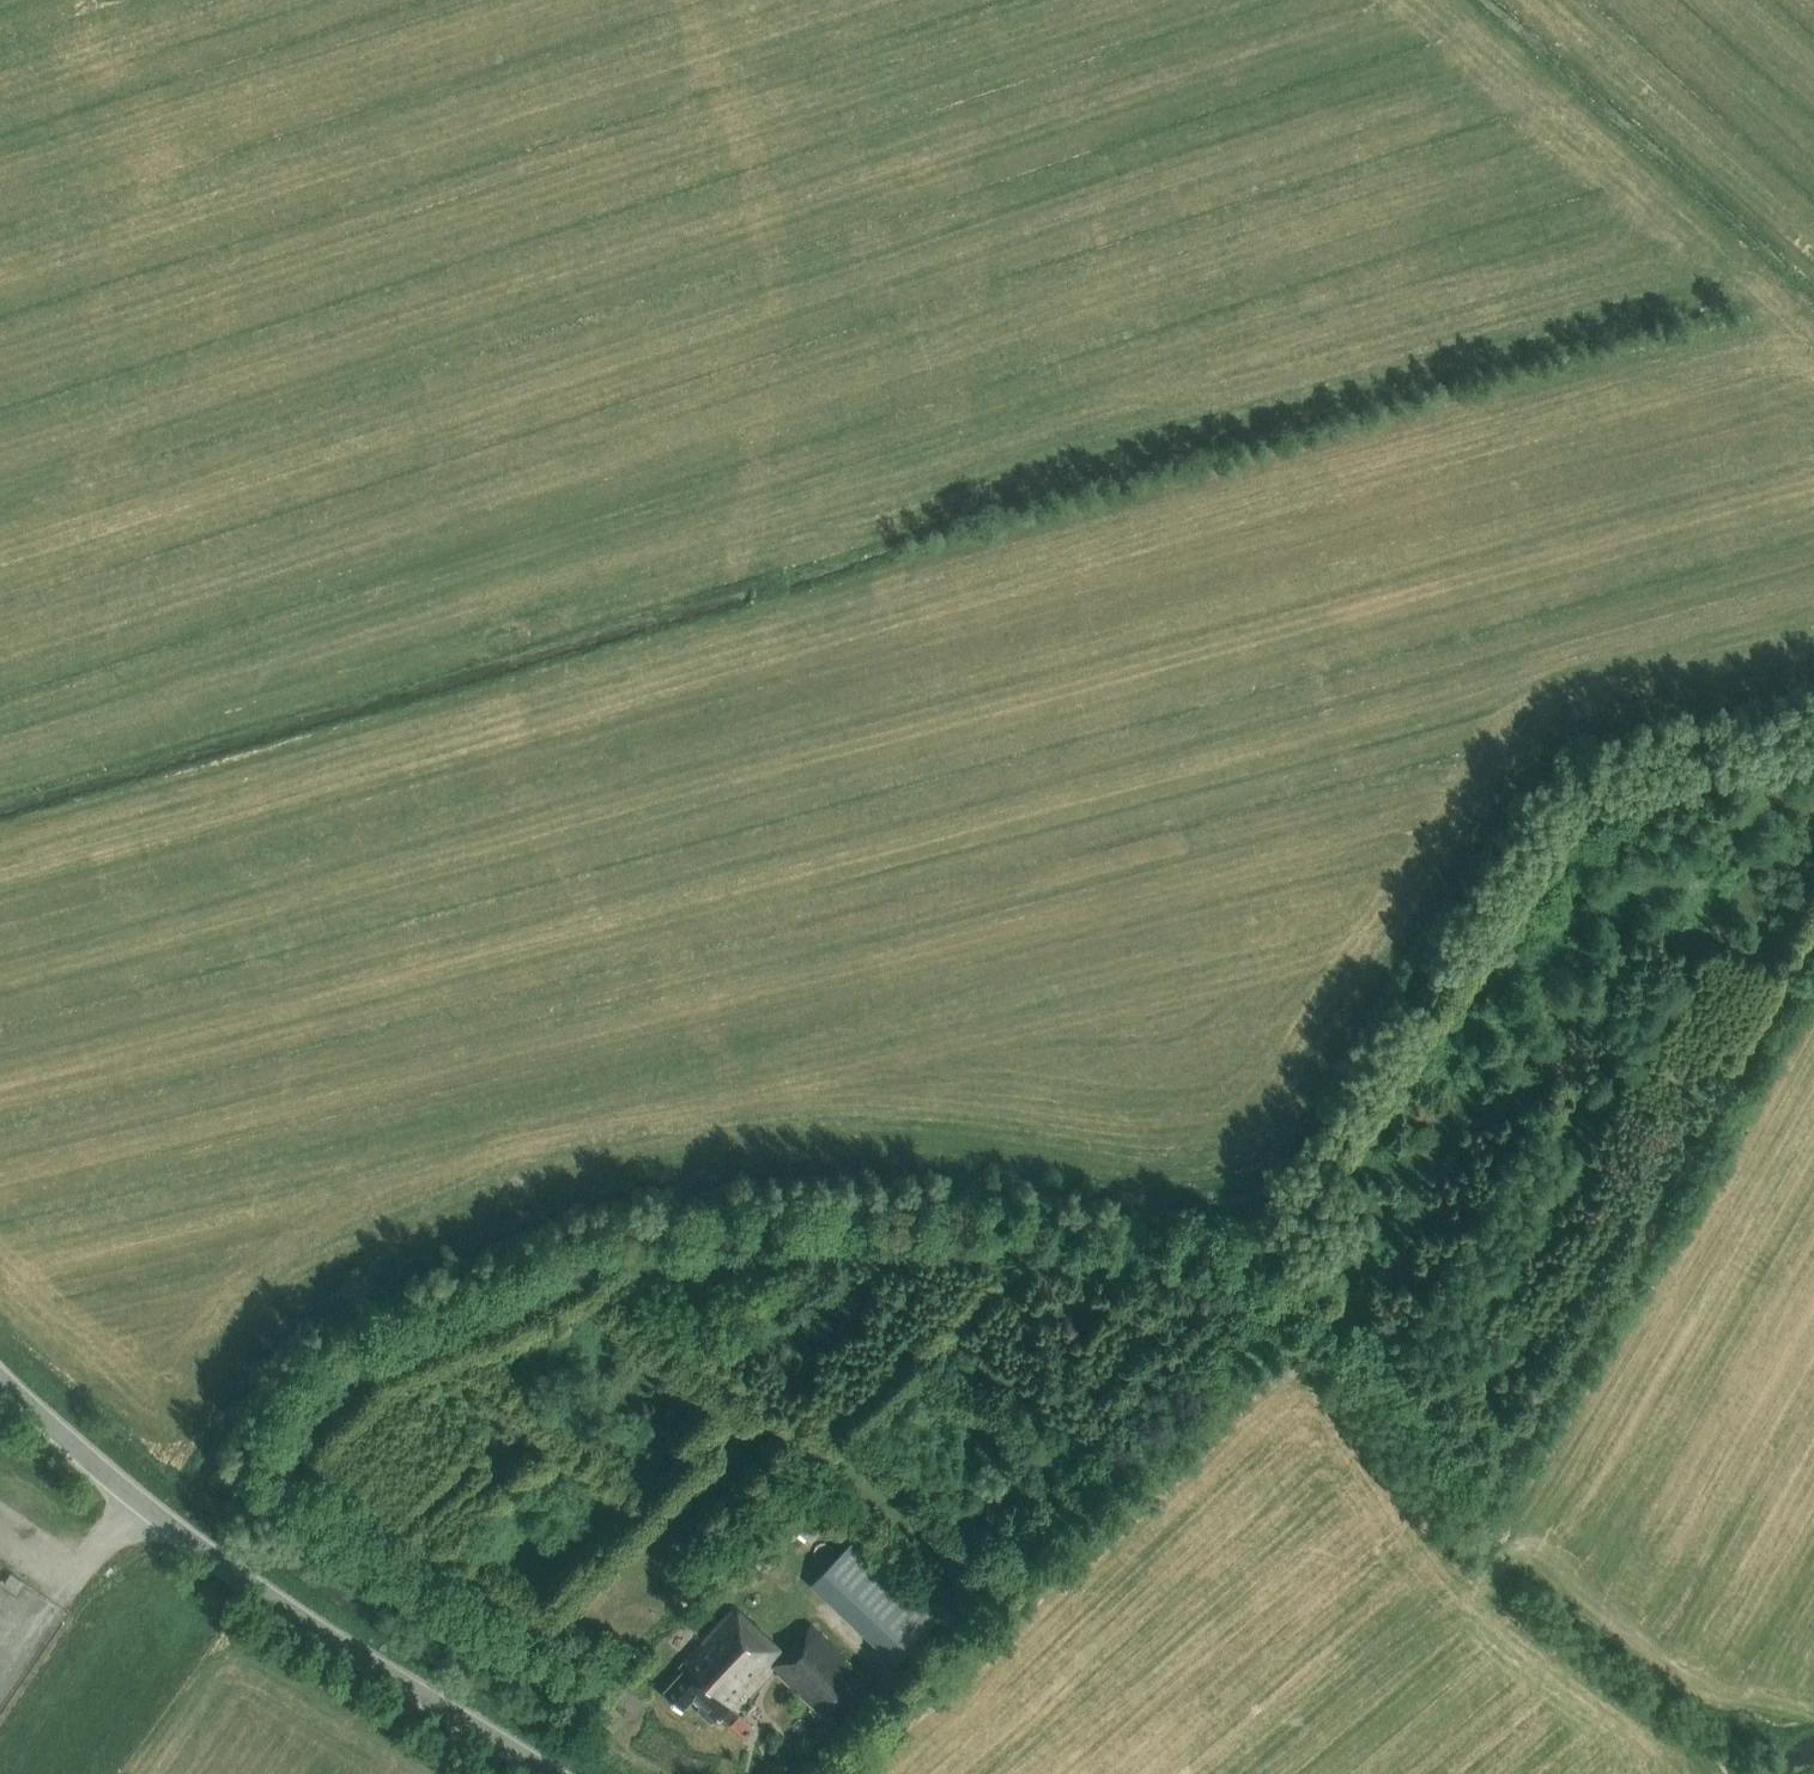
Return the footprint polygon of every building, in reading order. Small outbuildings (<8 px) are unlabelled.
[(811,1544),(828,1526),(809,1508),(792,1526),(811,1544)] [(808,1581),(893,1662),(940,1612),(854,1532),(808,1581)] [(15,1590),(20,1583),(21,1580),(11,1573),(5,1583),(15,1590)] [(829,1722),(869,1680),(810,1625),(783,1653),(736,1608),(678,1669),(681,1672),(661,1694),(679,1711),(693,1697),(719,1722),(723,1718),(744,1737),(752,1728),(731,1709),(770,1667),(829,1722)]
